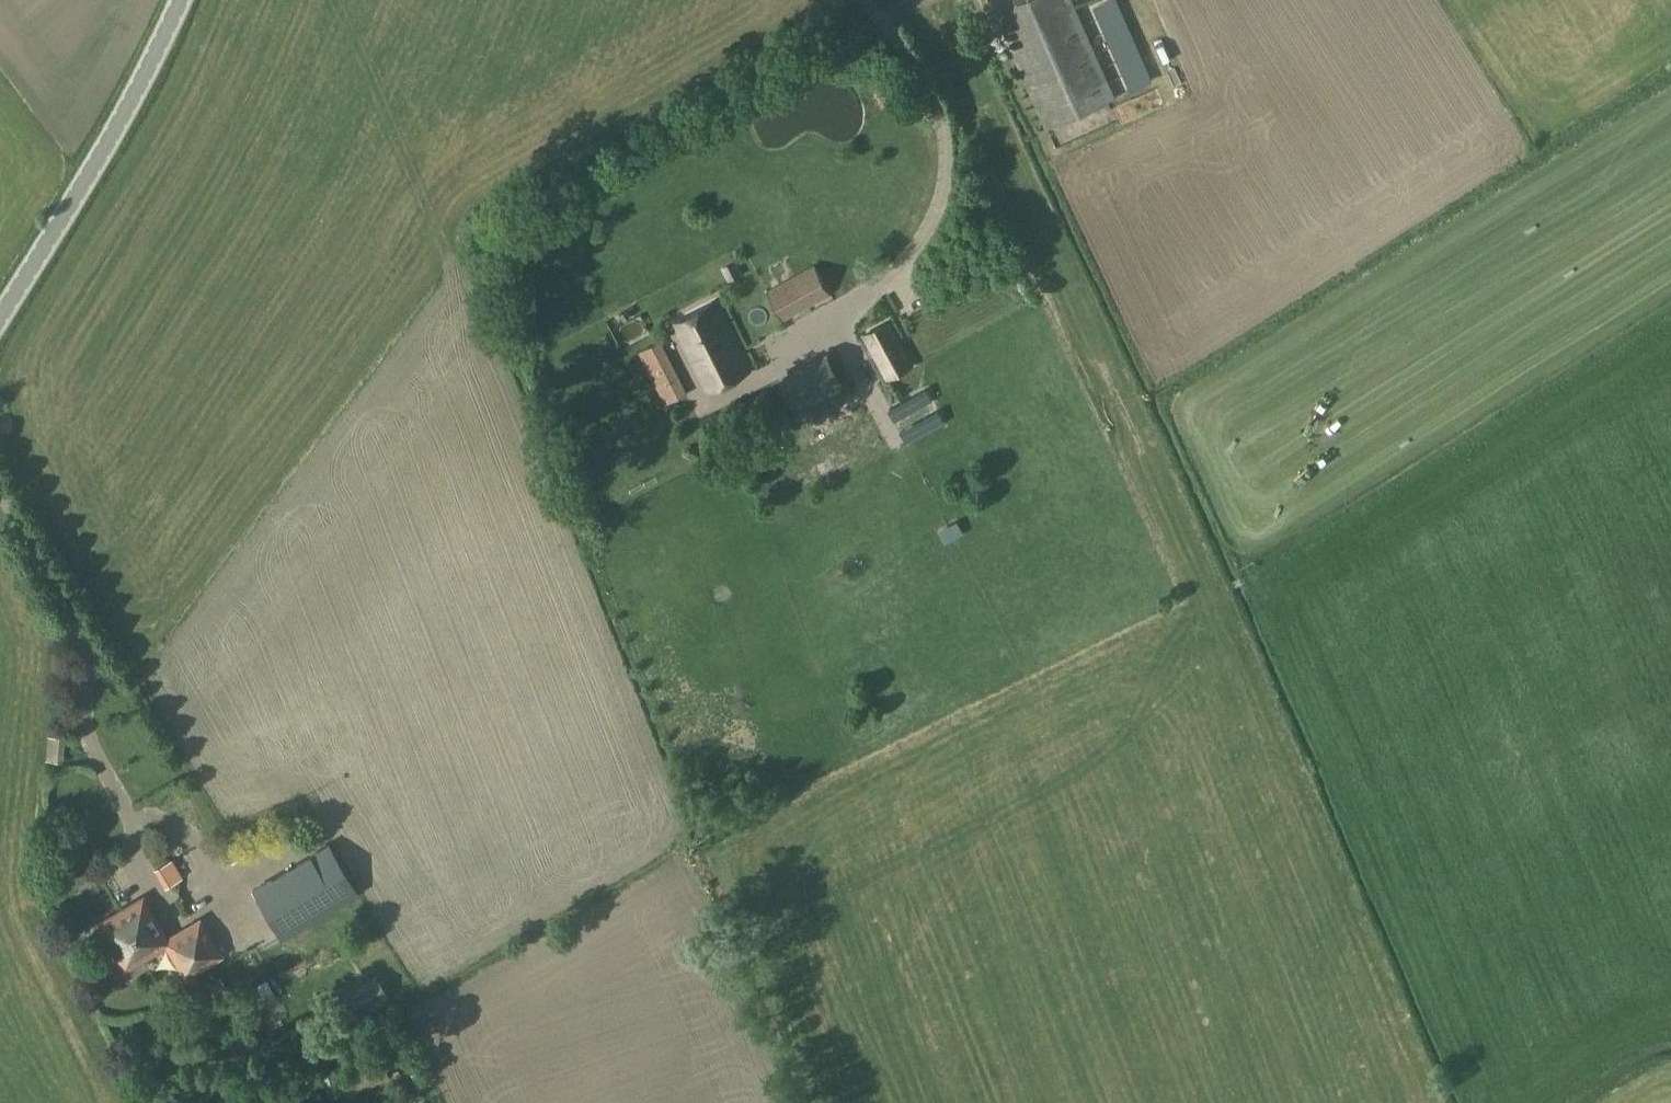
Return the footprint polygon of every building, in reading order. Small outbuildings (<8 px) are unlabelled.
[(1047,127),(1116,96),(1073,0),(990,0),(1047,127)] [(815,264),(767,291),(783,321),(832,294),(815,264)] [(674,323),(708,390),(750,369),(715,302),(674,323)] [(892,323),(866,336),(891,383),(917,369),(892,323)] [(829,354),(782,380),(799,412),(847,388),(829,354)] [(280,937),(357,891),(329,844),(310,856),(309,855),(271,878),(272,879),(252,890),(280,937)] [(157,888),(174,876),(162,859),(145,871),(157,888)] [(92,924),(121,972),(162,947),(183,980),(223,955),(198,915),(167,935),(141,893),(92,924)]
